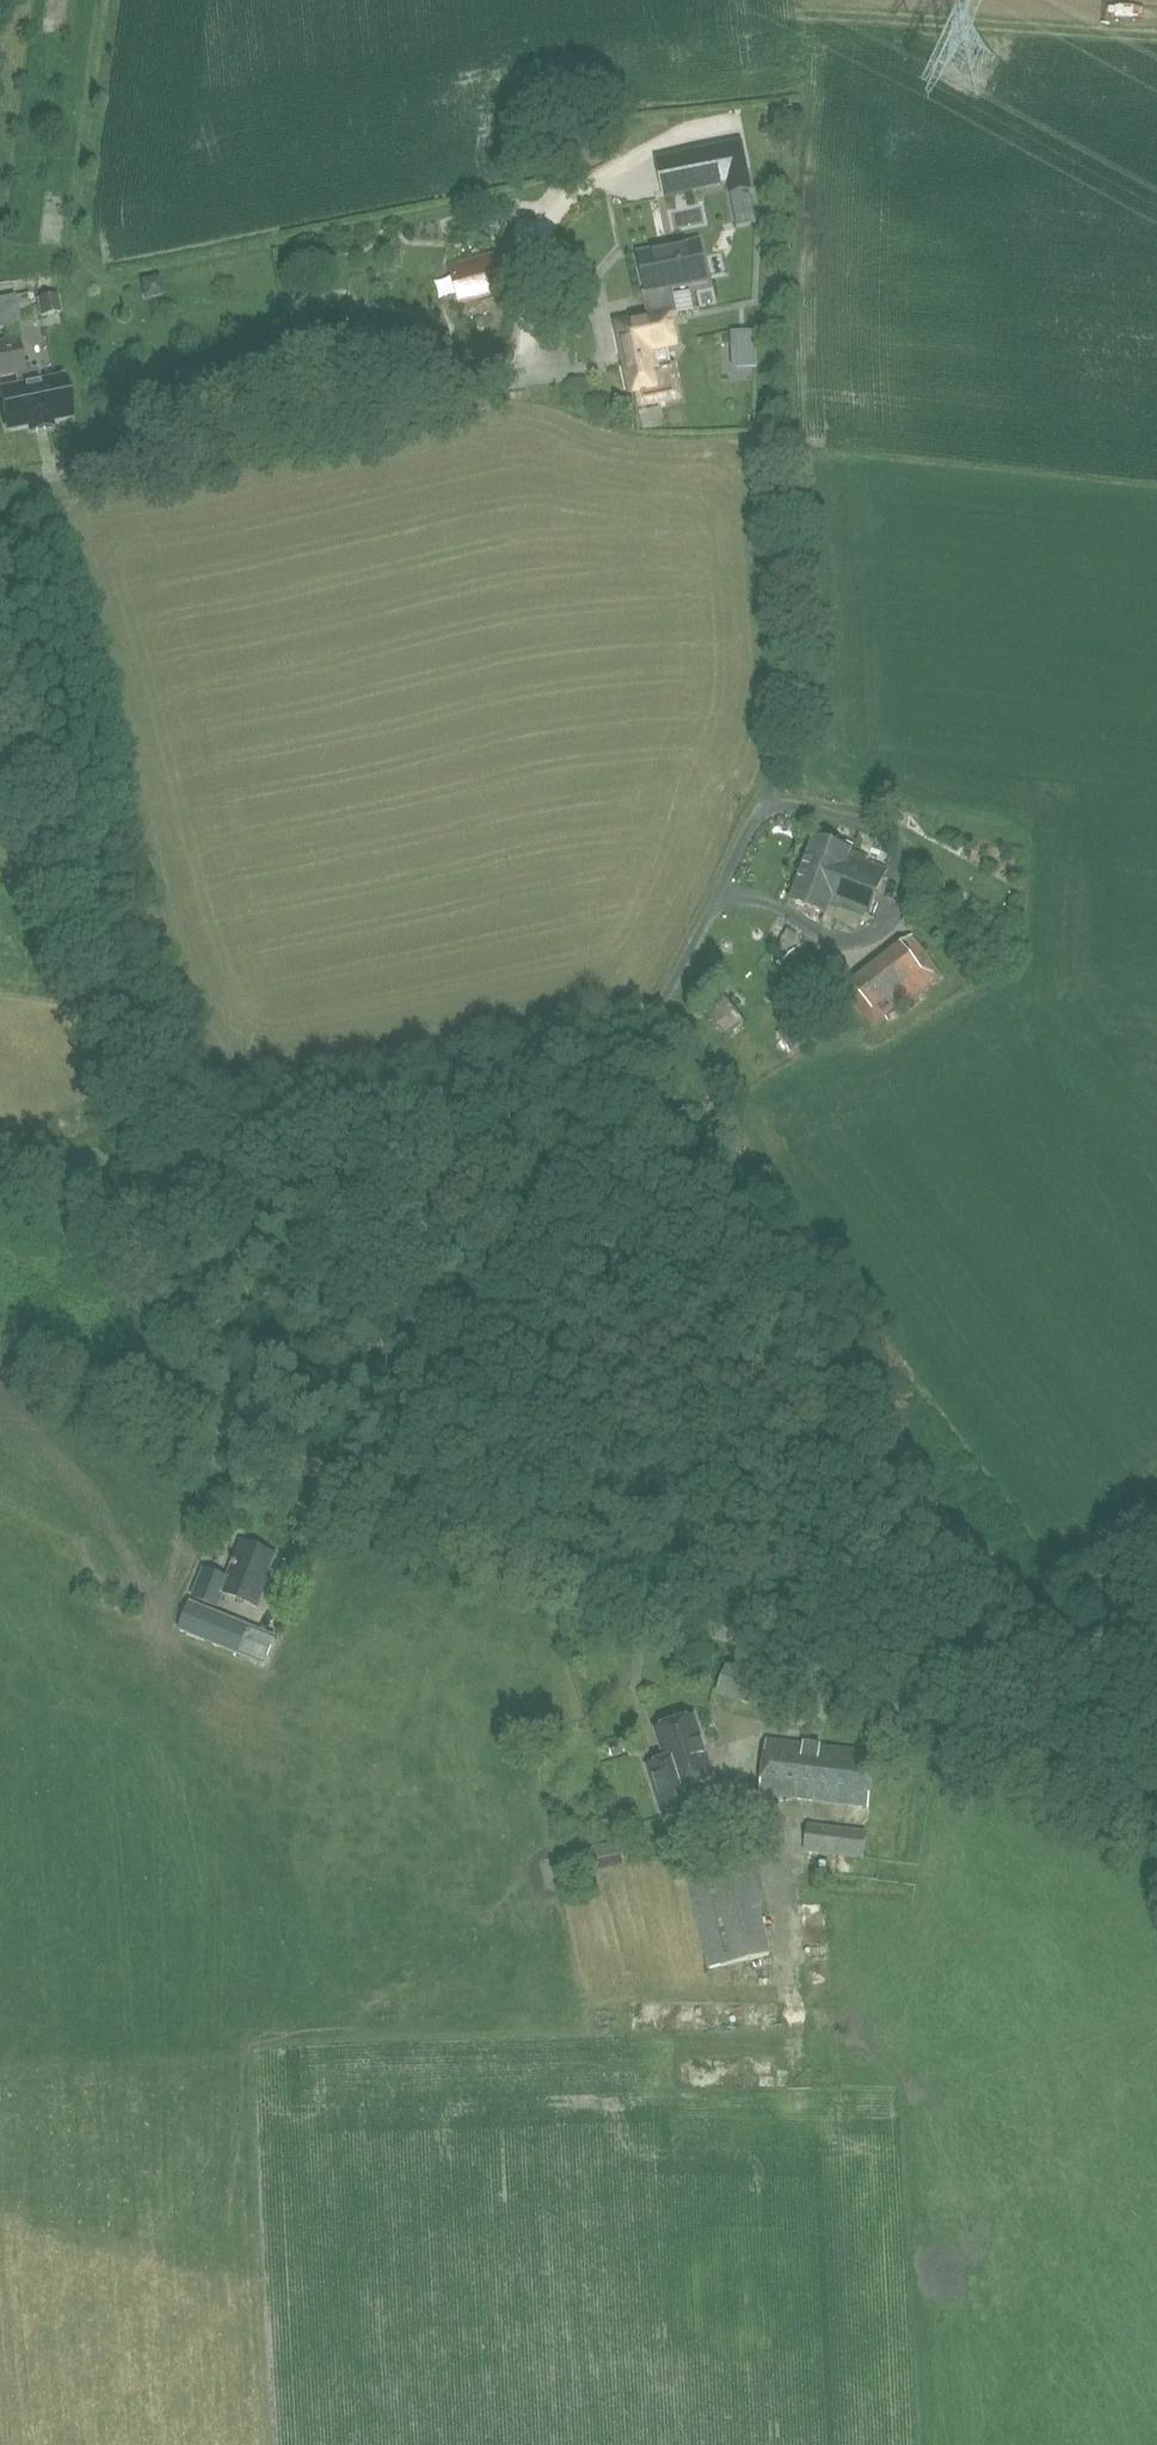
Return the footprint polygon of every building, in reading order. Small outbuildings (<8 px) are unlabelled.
[(657,161),(664,196),(728,183),(731,195),(750,191),(740,144),(657,161)] [(646,295),(706,282),(698,242),(638,254),(646,295)] [(450,270),(459,301),(493,291),(493,288),(510,283),(503,258),(485,263),(485,260),(450,270)] [(654,369),(650,350),(676,345),(665,291),(645,296),(650,318),(618,324),(632,393),(639,391),(641,405),(678,397),(672,366),(654,369)] [(21,324),(17,306),(15,296),(0,299),(0,328),(21,324)] [(41,316),(60,312),(57,296),(38,300),(41,316)] [(64,378),(42,383),(39,368),(32,369),(31,363),(24,364),(19,339),(0,343),(0,377),(16,373),(19,387),(1,391),(8,428),(30,424),(31,430),(52,426),(50,420),(72,415),(64,378)] [(638,412),(642,431),(663,426),(659,408),(638,412)] [(868,921),(887,870),(853,858),(854,853),(849,851),(850,851),(816,838),(802,874),(836,886),(834,891),(847,897),(842,912),(868,921)] [(842,912),(847,897),(834,891),(836,886),(802,874),(792,902),(826,915),(829,907),(842,912)] [(899,1013),(944,978),(912,936),(843,990),(875,1032),(889,1021),(886,1017),(897,1009),(899,1013)] [(807,1000),(832,979),(804,945),(780,966),(807,1000)] [(265,1581),(275,1556),(243,1542),(227,1579),(204,1570),(193,1598),(217,1608),(223,1594),(257,1607),(267,1582),(265,1581)] [(267,1664),(276,1641),(248,1630),(248,1628),(190,1604),(180,1631),(238,1654),(238,1652),(267,1664)] [(764,1711),(765,1709),(793,1719),(802,1692),(774,1683),(727,1666),(717,1696),(764,1711)] [(664,1812),(696,1801),(691,1786),(713,1779),(693,1718),(657,1730),(667,1760),(648,1766),(664,1812)] [(868,1809),(875,1754),(767,1740),(760,1795),(868,1809)] [(612,1755),(624,1751),(621,1742),(609,1746),(612,1755)] [(743,1837),(737,1811),(717,1816),(722,1841),(743,1837)] [(722,1841),(717,1816),(698,1820),(704,1849),(723,1845),(722,1841)] [(864,1859),(867,1833),(814,1826),(810,1852),(864,1859)] [(567,1878),(624,1866),(619,1843),(562,1855),(567,1878)] [(712,1969),(770,1955),(748,1860),(689,1874),(712,1969)]
